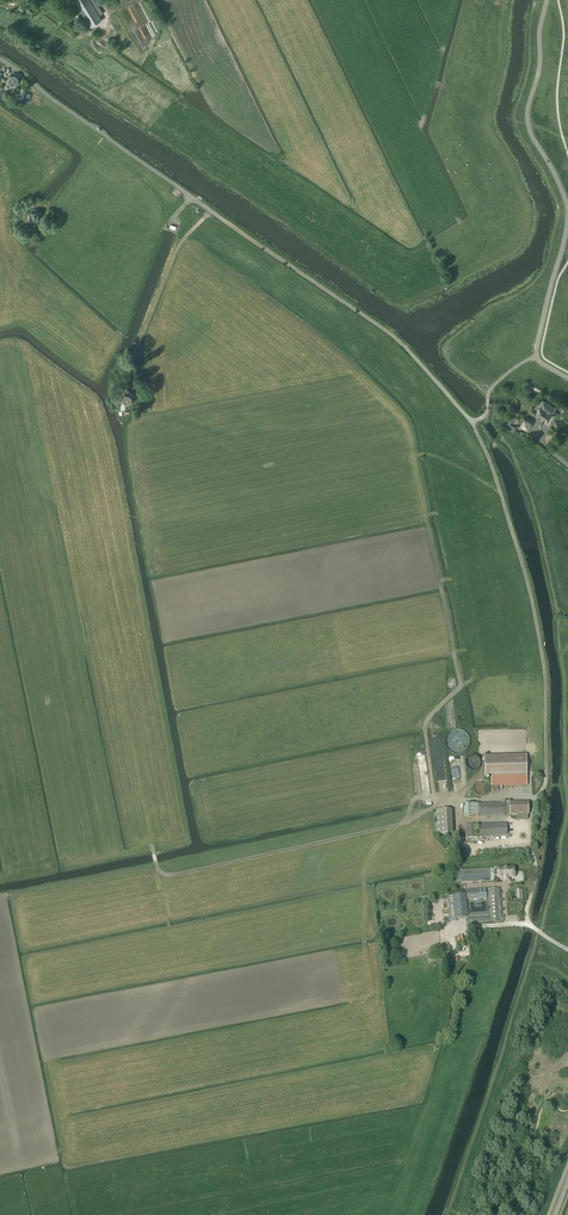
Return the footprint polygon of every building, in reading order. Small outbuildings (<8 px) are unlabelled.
[(90,25),(101,18),(99,14),(103,11),(96,0),(75,0),(90,25)] [(24,4),(22,10),(33,14),(35,9),(24,4)] [(19,81),(19,77),(19,76),(18,76),(16,74),(13,72),(13,73),(12,74),(11,74),(10,75),(8,78),(8,77),(7,78),(7,79),(8,82),(7,83),(8,83),(6,85),(9,88),(11,85),(12,86),(12,85),(16,85),(17,85),(16,85),(19,82),(20,81),(19,81)] [(40,218),(40,214),(36,209),(36,210),(34,208),(32,210),(28,214),(28,218),(31,221),(36,221),(40,218)] [(129,365),(134,356),(130,354),(125,363),(129,365)] [(133,401),(133,396),(130,392),(128,392),(128,390),(126,390),(126,392),(124,392),(121,396),(121,401),(124,405),(129,405),(133,401)] [(552,413),(553,411),(554,410),(555,407),(555,406),(554,407),(551,405),(551,404),(542,399),(542,400),(539,406),(535,413),(544,418),(547,419),(547,420),(548,420),(548,419),(551,414),(552,413)] [(520,425),(527,429),(531,422),(523,417),(521,421),(522,422),(520,425)] [(526,755),(484,756),(485,777),(491,777),(491,785),(527,784),(526,755)] [(528,815),(528,803),(463,805),(464,817),(528,815)] [(435,835),(453,834),(452,810),(434,811),(435,835)] [(478,837),(507,836),(507,824),(477,825),(478,837)] [(466,838),(477,838),(476,825),(465,825),(466,838)] [(515,877),(514,867),(460,871),(461,883),(495,881),(495,876),(497,876),(498,878),(515,877)] [(467,916),(465,894),(448,896),(449,920),(467,918),(467,924),(501,922),(499,888),(488,889),(490,915),(467,916)] [(487,899),(486,889),(467,891),(468,900),(487,899)]
